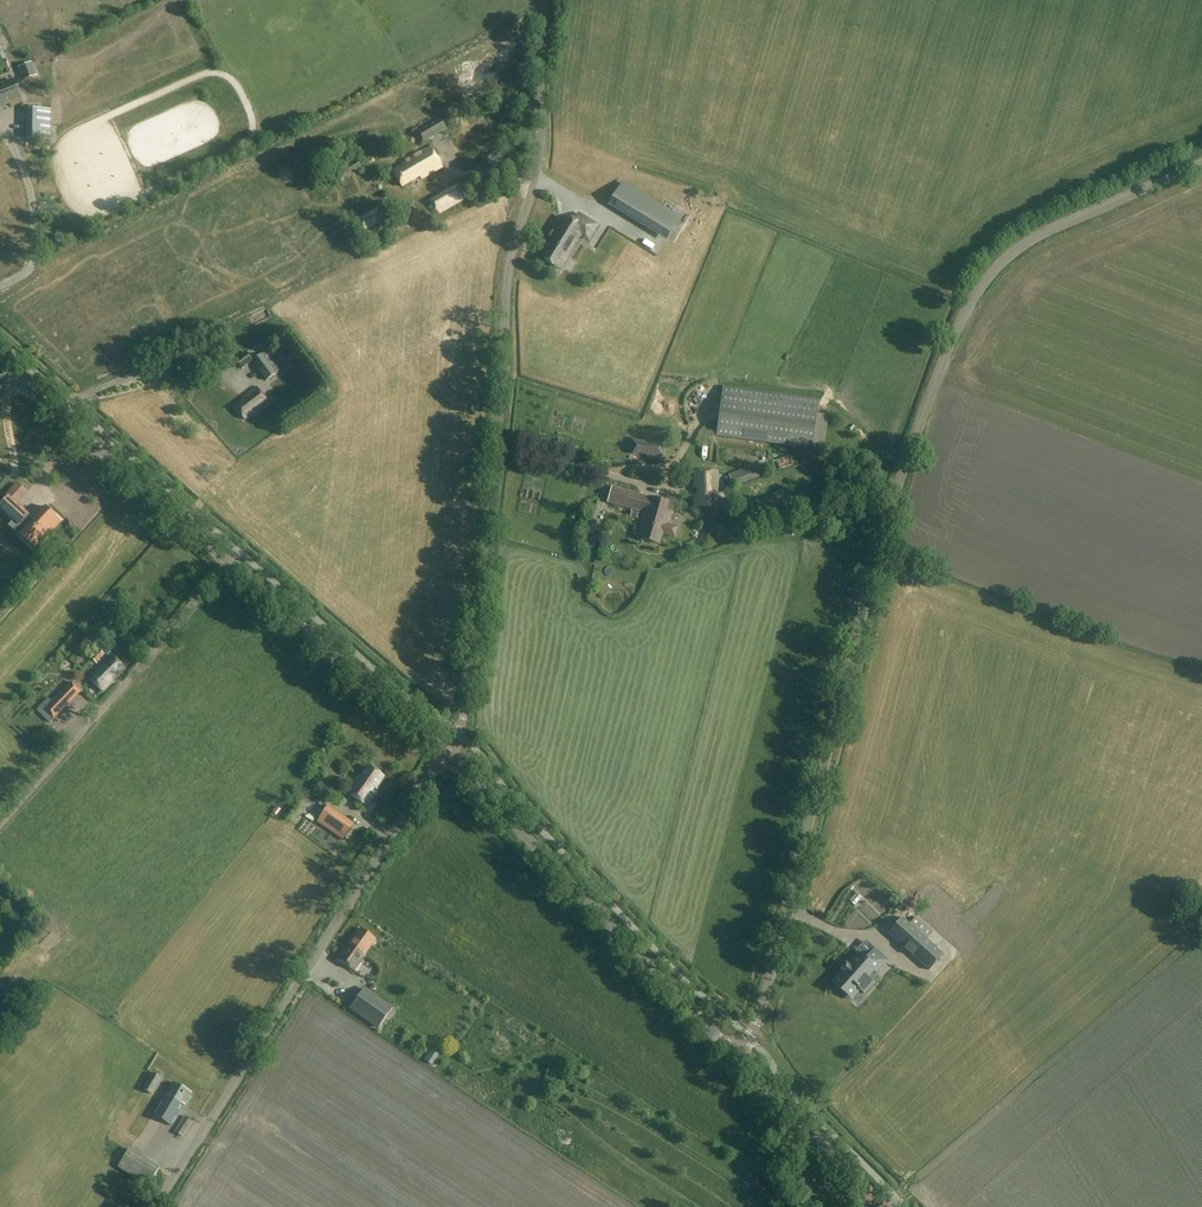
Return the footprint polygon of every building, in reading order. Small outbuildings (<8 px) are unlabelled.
[(9,67),(6,59),(0,61),(0,71),(9,67)] [(18,68),(23,81),(37,76),(32,62),(18,68)] [(0,85),(0,110),(6,108),(5,107),(4,107),(3,105),(10,103),(11,106),(22,101),(13,80),(0,85)] [(26,111),(26,139),(39,139),(39,111),(26,111)] [(440,118),(418,131),(425,144),(431,141),(430,139),(447,130),(440,118)] [(422,179),(442,167),(430,147),(403,163),(404,165),(393,171),(402,187),(420,176),(422,179)] [(362,168),(357,159),(335,172),(339,179),(355,170),(356,172),(362,168)] [(438,216),(469,196),(462,183),(430,201),(438,216)] [(621,183),(609,204),(668,238),(680,218),(621,183)] [(379,207),(356,220),(363,233),(386,220),(379,207)] [(597,226),(579,215),(573,224),(564,218),(541,253),(560,265),(582,231),(590,236),(597,226)] [(252,361),(267,381),(282,370),(268,350),(253,361),(247,353),(236,361),(242,369),(252,361)] [(254,415),(269,404),(257,387),(246,395),(247,397),(234,406),(244,420),(253,413),(254,415)] [(724,388),(717,437),(810,451),(818,400),(724,388)] [(668,443),(631,438),(629,454),(647,456),(647,460),(665,462),(668,443)] [(704,445),(702,459),(711,460),(713,446),(704,445)] [(729,475),(733,487),(768,474),(763,463),(729,475)] [(694,472),(694,488),(697,488),(698,496),(694,496),(695,508),(719,507),(718,472),(694,472)] [(18,525),(28,514),(17,504),(27,493),(17,484),(0,502),(0,508),(18,525)] [(71,495),(81,504),(90,495),(80,486),(71,495)] [(662,534),(664,534),(675,538),(679,527),(668,524),(674,504),(649,497),(649,498),(637,495),(637,494),(612,487),(608,502),(645,513),(641,528),(644,529),(641,539),(659,544),(662,534)] [(33,519),(28,514),(18,525),(24,530),(19,535),(35,549),(48,534),(54,528),(61,520),(45,506),(42,510),(37,516),(36,515),(33,519)] [(82,520),(88,514),(84,510),(78,516),(82,520)] [(114,616),(107,623),(111,627),(119,620),(114,616)] [(99,650),(91,659),(97,664),(100,661),(99,660),(104,655),(99,650)] [(113,680),(125,669),(112,655),(89,679),(102,692),(114,681),(113,680)] [(49,722),(81,690),(71,680),(51,701),(48,698),(36,710),(49,722)] [(359,776),(346,794),(367,808),(374,797),(373,796),(376,792),(377,793),(379,790),(376,789),(384,778),(368,767),(361,778),(359,776)] [(317,822),(344,840),(352,828),(339,819),(342,815),(328,806),(317,822)] [(888,934),(929,970),(943,954),(903,918),(888,934)] [(354,971),(376,940),(360,929),(338,960),(354,971)] [(887,961),(874,950),(865,960),(857,953),(847,965),(846,964),(845,965),(848,967),(844,971),(841,969),(841,970),(842,971),(839,973),(842,976),(835,984),(849,997),(857,988),(863,994),(873,983),(867,978),(874,971),(876,973),(887,961)] [(947,956),(935,968),(942,974),(953,961),(947,956)] [(379,1028),(392,1009),(364,989),(351,1008),(379,1028)] [(435,1048),(427,1055),(432,1061),(440,1053),(435,1048)] [(163,1078),(154,1072),(143,1089),(152,1095),(163,1078)] [(98,1091),(108,1106),(123,1096),(113,1082),(98,1091)] [(185,1106),(192,1094),(173,1083),(166,1094),(154,1115),(145,1110),(130,1135),(143,1143),(147,1136),(154,1140),(165,1122),(172,1126),(184,1105),(185,1106)] [(193,1121),(186,1115),(175,1132),(182,1137),(193,1121)] [(161,1168),(130,1149),(118,1168),(149,1187),(161,1168)]
